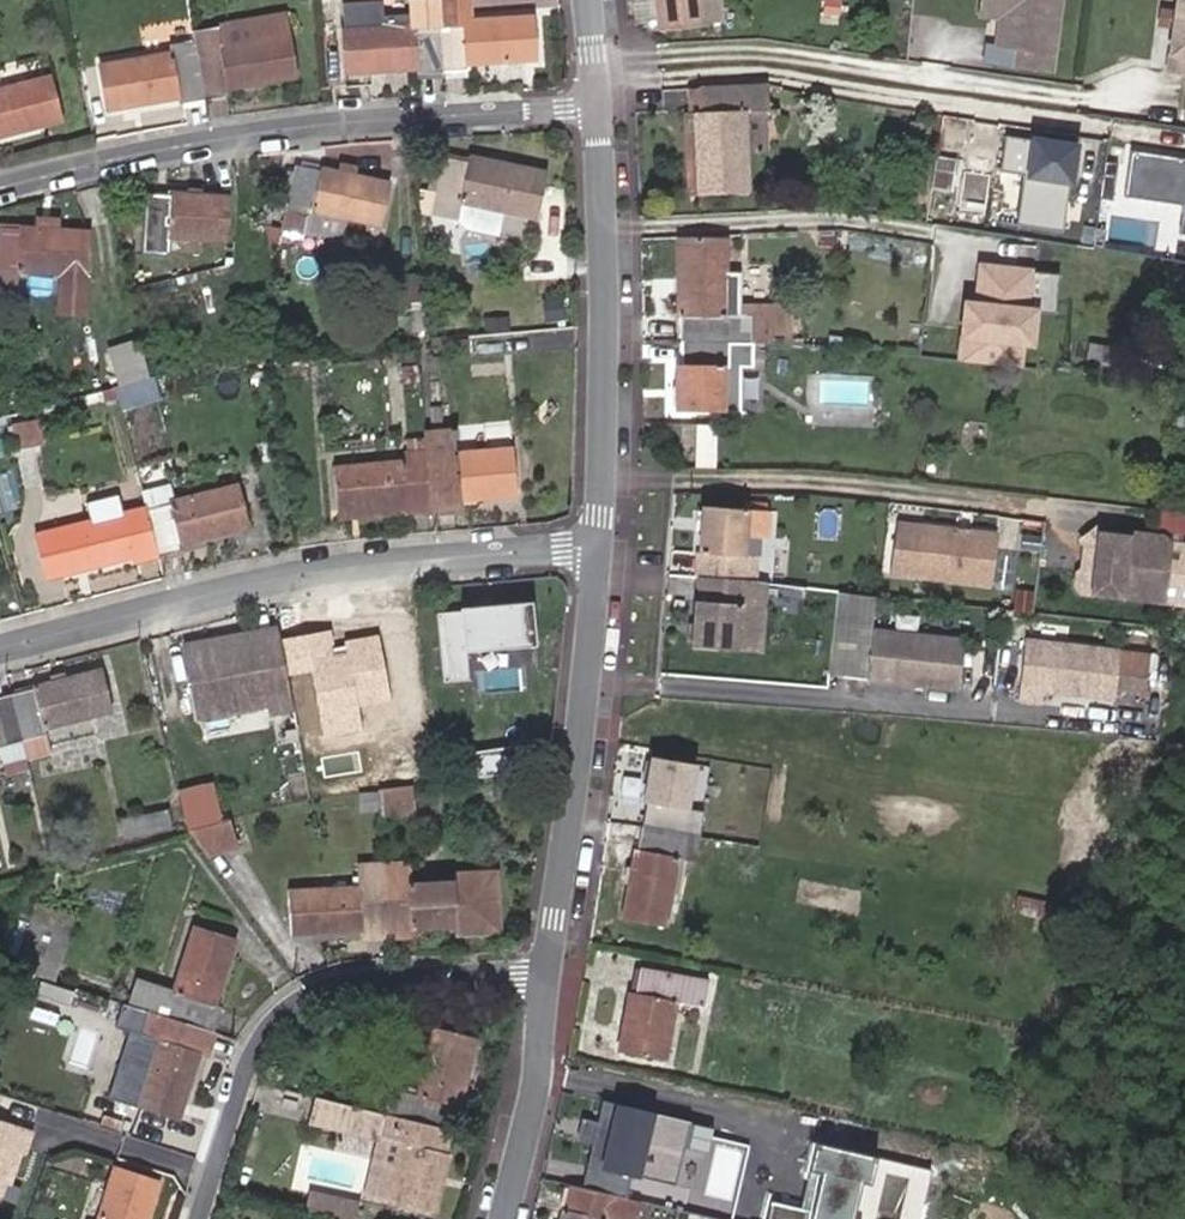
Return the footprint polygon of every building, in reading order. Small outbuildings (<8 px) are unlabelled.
[(416,24),(346,27),(349,67),(418,64),(418,67),(466,65),(466,61),(536,56),(534,18),(465,21),(464,0),(415,0),(416,24)] [(665,25),(710,20),(708,0),(662,0),(665,25)] [(710,20),(729,18),(727,0),(708,0),(710,20)] [(986,14),(1011,18),(1005,17),(1000,46),(1021,49),(1019,67),(1052,73),(1064,0),(989,0),(986,14)] [(1167,70),(1184,71),(1184,0),(1170,0),(1170,1),(1167,70)] [(216,44),(283,33),(279,9),(211,21),(216,44)] [(216,44),(211,21),(188,24),(189,38),(166,41),(167,53),(102,63),(110,107),(176,96),(177,99),(222,92),(222,88),(291,76),(283,33),(216,44)] [(62,123),(51,79),(0,90),(0,136),(62,123)] [(768,83),(698,87),(700,109),(695,109),(697,135),(704,134),(705,146),(698,146),(701,188),(745,184),(742,154),(766,151),(763,109),(770,108),(768,83)] [(697,135),(695,109),(685,110),(691,188),(701,188),(698,146),(705,146),(704,134),(697,135)] [(1003,176),(1024,179),(1017,225),(1062,232),(1069,186),(1074,187),(1080,153),(1009,142),(1003,176)] [(1132,152),(1125,196),(1182,205),(1178,234),(1184,235),(1184,160),(1132,152)] [(461,205),(504,213),(535,219),(543,175),(470,162),(469,165),(446,160),(435,216),(458,221),(461,205)] [(957,163),(937,161),(934,192),(953,194),(957,163)] [(313,211),(361,219),(385,224),(392,181),(321,169),(320,173),(298,170),(290,221),(311,224),(313,211)] [(148,192),(144,248),(166,249),(167,237),(226,241),(230,196),(170,191),(170,195),(148,192)] [(500,229),(504,213),(461,205),(458,221),(500,229)] [(356,247),(361,219),(313,211),(311,224),(308,238),(356,247)] [(8,287),(9,276),(82,281),(85,238),(13,232),(12,236),(0,235),(0,286),(8,287)] [(736,362),(736,339),(787,339),(786,304),(739,303),(739,273),(723,272),(723,237),(677,237),(677,318),(682,317),(682,362),(677,362),(677,408),(720,408),(721,362),(736,362)] [(1033,268),(979,263),(975,303),(962,302),(957,361),(1024,367),(1026,351),(1034,352),(1038,308),(1030,307),(1033,268)] [(1042,304),(1060,309),(1070,277),(1052,272),(1042,304)] [(152,376),(142,342),(114,349),(122,384),(152,376)] [(1179,393),(1173,437),(1184,438),(1184,394),(1179,393)] [(101,398),(106,414),(116,412),(112,395),(101,398)] [(40,423),(12,428),(16,454),(44,448),(40,423)] [(427,437),(428,453),(407,454),(403,455),(403,459),(330,466),(335,515),(408,506),(409,510),(455,505),(454,501),(514,495),(509,448),(458,452),(457,439),(460,438),(459,429),(427,433),(427,437)] [(407,454),(428,453),(427,437),(406,440),(407,454)] [(130,560),(131,566),(179,554),(177,547),(246,529),(235,486),(168,504),(165,492),(140,499),(144,515),(121,522),(115,498),(82,507),(87,525),(31,540),(42,578),(60,573),(62,579),(130,560)] [(750,539),(768,541),(771,503),(753,502),(753,509),(707,506),(703,578),(753,581),(755,558),(749,558),(750,539)] [(335,517),(409,510),(408,506),(335,515),(335,517)] [(892,575),(991,585),(997,532),(897,522),(892,575)] [(1103,551),(1105,539),(1102,534),(1088,545),(1091,549),(1103,551)] [(1082,578),(1081,590),(1085,596),(1164,607),(1172,550),(1167,544),(1138,540),(1133,543),(1105,539),(1103,551),(1091,549),(1087,574),(1082,578)] [(753,581),(703,578),(700,599),(695,599),(692,647),(760,651),(763,604),(752,604),(753,581)] [(464,617),(440,619),(446,682),(471,681),(468,654),(533,647),(529,604),(463,612),(464,617)] [(281,642),(278,628),(185,646),(200,725),(267,712),(293,707),(288,679),(281,642)] [(332,633),(281,642),(288,679),(311,676),(325,740),(364,734),(359,710),(393,702),(380,638),(345,645),(346,656),(336,657),(332,633)] [(958,643),(866,635),(862,682),(954,690),(958,643)] [(1119,704),(1126,657),(1033,644),(1024,702),(1046,705),(1048,694),(1119,704)] [(35,695),(13,700),(23,741),(27,755),(28,759),(52,753),(47,737),(116,718),(103,673),(34,692),(35,695)] [(13,700),(0,703),(0,750),(2,761),(27,755),(23,741),(13,700)] [(295,716),(293,707),(267,712),(269,720),(295,716)] [(644,807),(639,829),(694,840),(698,817),(685,814),(694,765),(649,756),(640,806),(644,807)] [(378,791),(380,822),(420,816),(415,786),(378,791)] [(182,796),(192,833),(222,825),(212,788),(182,796)] [(168,807),(154,810),(159,831),(172,828),(168,807)] [(159,831),(154,810),(117,818),(122,839),(159,831)] [(192,833),(209,855),(234,848),(228,824),(222,825),(192,833)] [(694,840),(639,829),(635,853),(633,852),(621,916),(664,925),(675,860),(690,863),(694,840)] [(383,862),(387,938),(410,937),(409,928),(454,926),(454,934),(496,932),(492,874),(452,876),(452,880),(407,882),(406,861),(383,862)] [(364,939),(387,938),(383,862),(361,864),(361,884),(301,887),(303,934),(363,931),(364,939)] [(1066,925),(1069,911),(1014,901),(1011,914),(1066,925)] [(22,970),(42,906),(36,904),(15,968),(22,970)] [(72,915),(42,906),(22,970),(51,980),(72,915)] [(167,1017),(208,1030),(215,1008),(208,1006),(228,942),(189,930),(171,990),(136,980),(128,1005),(145,1011),(167,1017)] [(623,1054),(666,1062),(677,1003),(702,1007),(706,982),(682,978),(641,971),(636,995),(627,993),(621,1022),(629,1023),(623,1054)] [(201,1053),(208,1030),(167,1017),(145,1011),(138,1035),(132,1033),(113,1098),(175,1117),(194,1051),(201,1053)] [(615,1053),(623,1054),(629,1023),(621,1022),(615,1053)] [(381,1112),(445,1128),(450,1107),(456,1108),(475,1037),(434,1026),(415,1096),(387,1089),(381,1112)] [(445,1128),(381,1112),(321,1097),(314,1123),(384,1141),(371,1196),(430,1211),(443,1161),(437,1159),(445,1128)] [(604,1102),(582,1188),(629,1200),(636,1173),(695,1188),(710,1129),(604,1102)] [(33,1131),(0,1120),(0,1202),(7,1182),(10,1172),(15,1174),(22,1153),(25,1154),(33,1131)] [(811,1145),(805,1177),(815,1179),(808,1213),(772,1205),(769,1218),(921,1218),(931,1170),(811,1145)] [(158,1180),(118,1168),(102,1218),(146,1218),(158,1180)] [(15,1174),(10,1172),(7,1182),(12,1184),(15,1174)] [(582,1188),(569,1186),(566,1209),(563,1208),(560,1218),(605,1218),(606,1218),(629,1218),(633,1201),(629,1200),(582,1188)] [(323,1218),(337,1218),(341,1201),(312,1194),(307,1215),(323,1218)]
